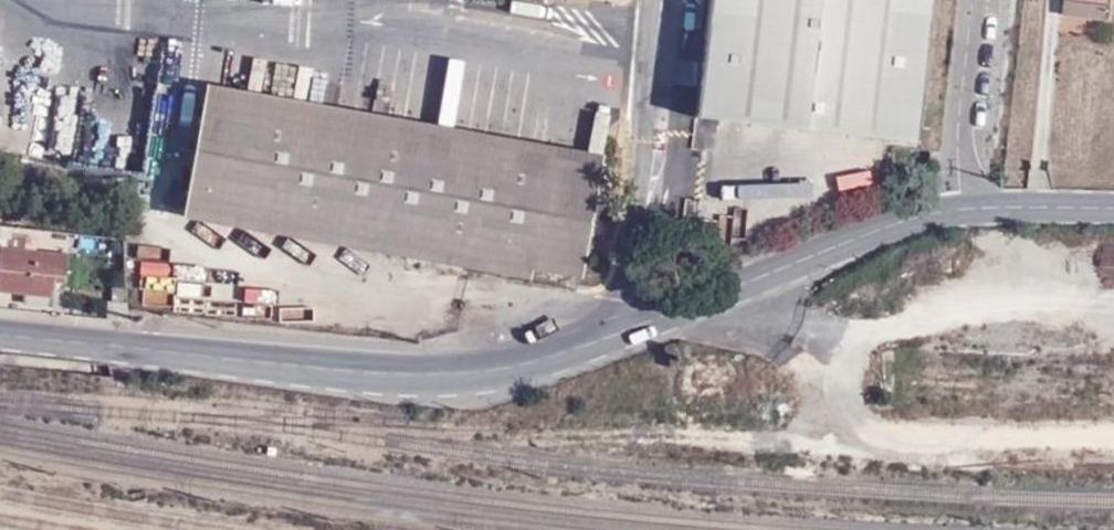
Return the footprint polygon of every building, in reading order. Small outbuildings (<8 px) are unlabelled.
[(695,123),(913,148),(929,0),(709,0),(695,123)] [(1106,0),(1065,0),(1063,21),(1103,26),(1106,0)] [(56,67),(44,115),(71,122),(83,74),(56,67)] [(577,277),(597,167),(204,98),(184,208),(577,277)] [(882,167),(883,151),(851,148),(849,164),(882,167)] [(67,252),(21,250),(20,240),(3,239),(3,247),(0,247),(0,291),(54,293),(54,280),(66,281),(67,252)]
